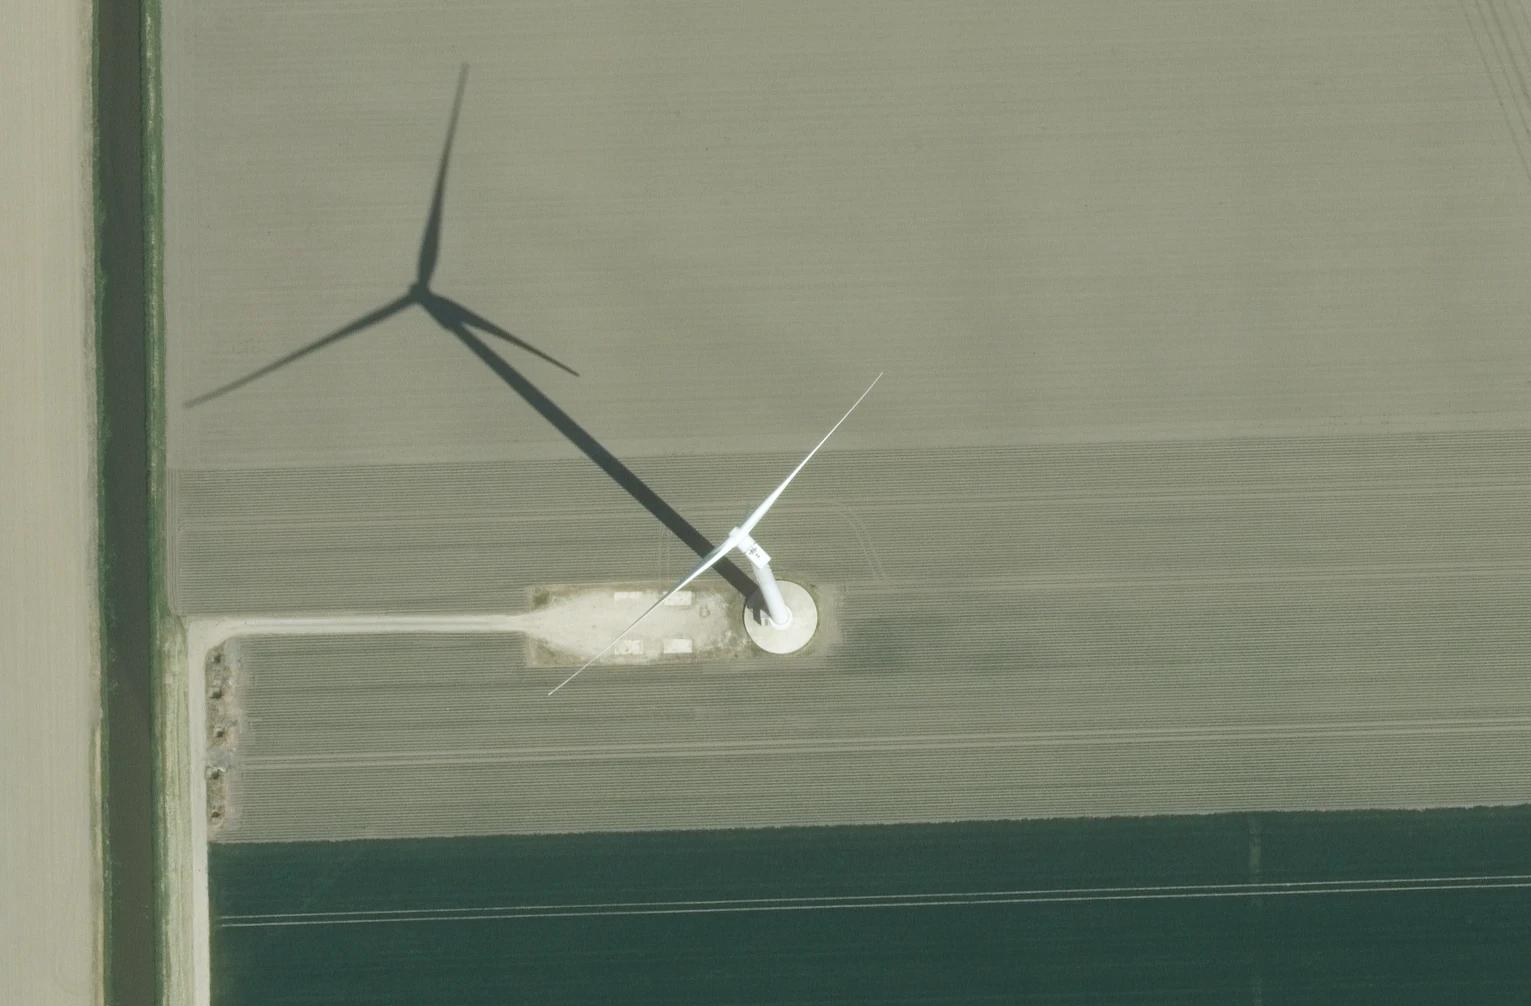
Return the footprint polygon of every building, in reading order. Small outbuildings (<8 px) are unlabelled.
[(773,616),(773,617),(773,619),(773,620),(773,621),(774,622),(774,623),(775,623),(776,624),(777,625),(778,625),(779,626),(780,626),(781,626),(782,626),(783,625),(784,625),(785,624),(786,624),(787,623),(788,622),(788,621),(789,620),(789,619),(789,618),(789,617),(789,616),(789,615),(788,614),(788,613),(787,612),(786,611),(785,611),(784,610),(783,610),(782,609),(781,609),(780,609),(779,609),(778,610),(777,610),(776,610),(776,611),(775,612),(774,612),(774,613),(773,614),(773,615),(773,616)]
